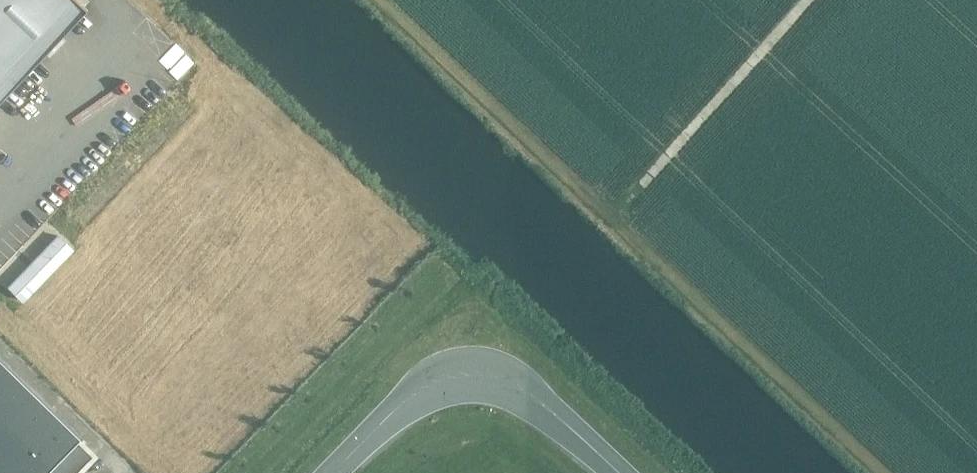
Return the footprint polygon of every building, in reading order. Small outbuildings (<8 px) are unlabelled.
[(85,6),(79,0),(0,0),(0,96),(85,6)] [(57,235),(8,287),(22,301),(72,249),(57,235)] [(77,438),(79,436),(0,359),(0,472),(74,472),(93,453),(77,438)]
